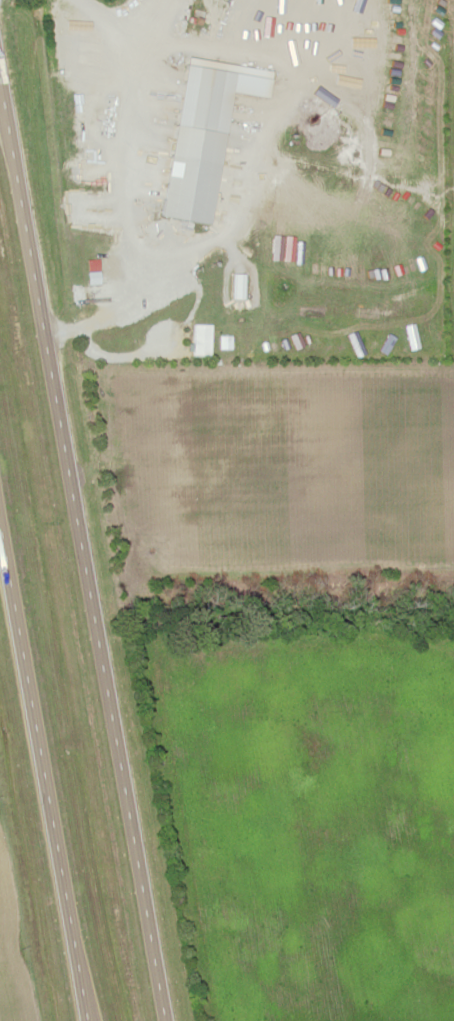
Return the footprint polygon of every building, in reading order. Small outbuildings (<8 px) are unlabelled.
[(159,215),(207,222),(220,132),(210,130),(218,69),(193,66),(185,126),(171,124),(159,215)] [(208,323),(190,323),(190,353),(208,353),(208,323)]
